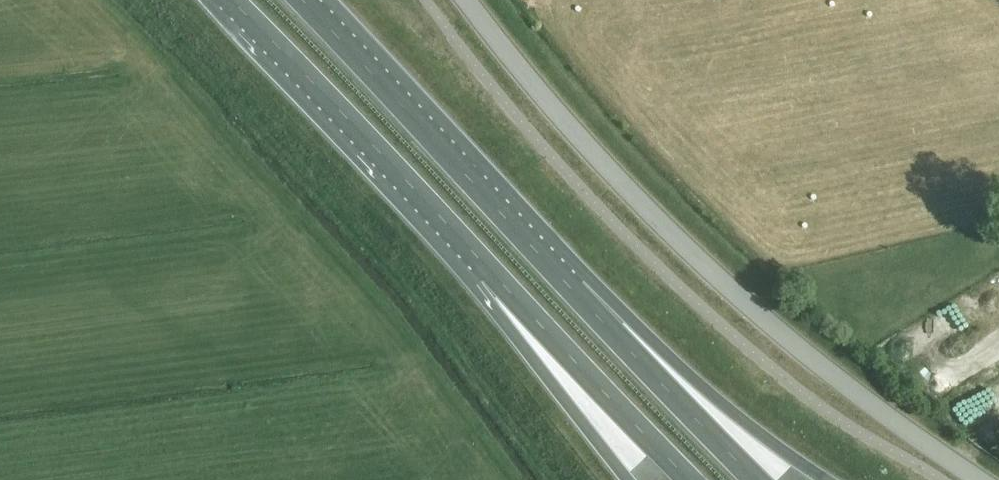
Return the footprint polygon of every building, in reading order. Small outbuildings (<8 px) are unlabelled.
[(949,367),(970,357),(966,350),(946,360),(949,367)]
